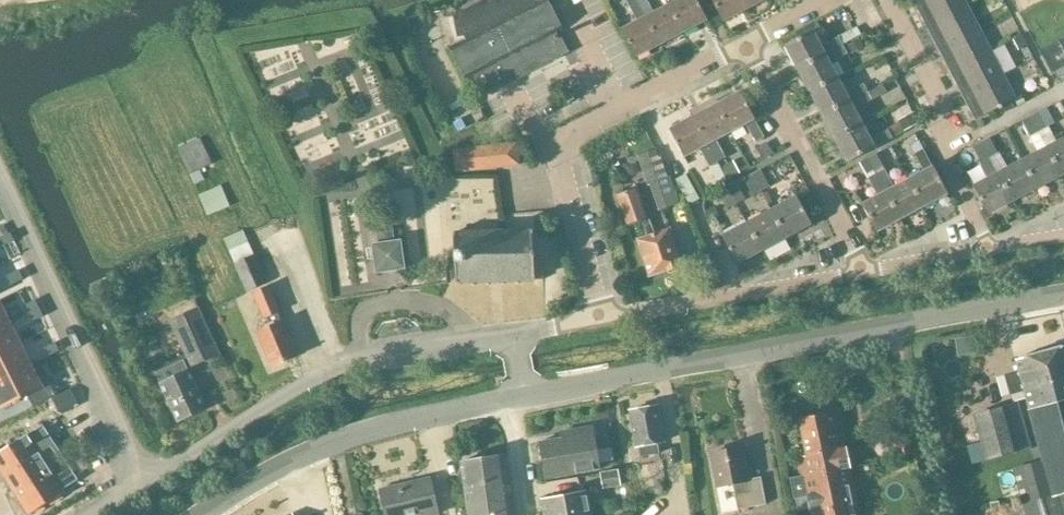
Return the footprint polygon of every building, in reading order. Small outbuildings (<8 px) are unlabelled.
[(460,69),(467,84),(473,81),(482,99),(565,55),(557,40),(559,39),(558,36),(565,33),(547,0),(484,0),(452,17),(464,38),(448,47),(460,69)] [(628,4),(637,22),(622,30),(636,58),(660,45),(637,0),(636,0),(628,4)] [(647,0),(637,0),(660,45),(684,33),(669,5),(654,13),(647,0)] [(669,5),(684,33),(707,20),(696,0),(679,0),(669,5)] [(747,9),(742,0),(712,0),(723,22),(747,9)] [(747,9),(765,0),(742,0),(747,9)] [(964,0),(921,0),(915,3),(927,26),(967,6),(964,0)] [(979,29),(967,6),(927,26),(939,50),(979,29)] [(991,52),(979,29),(939,50),(952,73),(991,52)] [(785,46),(798,70),(843,47),(839,37),(821,47),(813,31),(785,46)] [(1022,35),(1012,41),(1018,51),(1027,46),(1022,35)] [(860,39),(847,46),(851,52),(864,46),(860,39)] [(843,47),(798,70),(810,93),(838,78),(831,66),(849,56),(843,47)] [(1004,76),(991,52),(952,73),(964,96),(1004,76)] [(1016,99),(1004,76),(964,96),(976,120),(999,108),(1002,114),(1014,108),(1011,102),(1016,99)] [(868,93),(868,92),(864,84),(846,93),(838,78),(810,93),(823,117),(868,93)] [(876,78),(864,84),(868,92),(880,86),(876,78)] [(880,86),(868,92),(868,93),(872,100),(886,92),(882,84),(880,86)] [(740,92),(716,105),(731,132),(746,124),(756,142),(764,137),(740,92)] [(835,139),(862,124),(854,109),(872,100),(868,93),(823,117),(835,139)] [(716,140),(731,132),(716,105),(693,117),(727,180),(735,175),(716,140)] [(913,112),(898,120),(900,124),(904,132),(919,124),(920,123),(917,118),(914,112),(913,112)] [(1062,176),(1063,174),(1063,139),(1057,142),(1049,127),(1046,128),(1039,113),(1031,117),(1062,176)] [(727,180),(693,117),(669,130),(684,158),(700,149),(719,184),(727,180)] [(1037,189),(1062,176),(1031,117),(1023,121),(1031,137),(1029,137),(1037,152),(1022,160),(1037,189)] [(862,124),(835,139),(847,163),(892,139),(888,130),(870,140),(862,124)] [(189,174),(212,164),(200,138),(177,148),(189,174)] [(1037,189),(1022,160),(1007,168),(999,153),(998,153),(990,139),(982,143),(1013,202),(1037,189)] [(988,215),(1013,202),(982,143),(974,147),(982,163),(981,164),(988,178),(973,186),(988,215)] [(474,148),(477,170),(519,165),(517,144),(474,148)] [(457,172),(477,170),(474,148),(455,151),(457,172)] [(909,179),(924,207),(947,194),(923,149),(915,154),(924,171),(909,179)] [(662,207),(679,202),(671,178),(668,179),(661,158),(659,159),(656,152),(645,155),(647,163),(643,164),(650,185),(654,183),(662,207)] [(924,207),(909,179),(894,187),(878,158),(870,163),(901,219),(924,207)] [(877,232),(901,219),(870,163),(862,167),(878,197),(862,205),(877,232)] [(760,171),(753,175),(761,191),(769,187),(760,171)] [(761,191),(753,175),(745,179),(753,195),(761,191)] [(737,183),(728,188),(737,203),(745,199),(737,183)] [(221,185),(199,195),(208,215),(230,206),(221,185)] [(737,203),(728,188),(719,192),(728,208),(737,203)] [(678,266),(682,265),(670,229),(655,234),(649,218),(648,218),(638,189),(617,196),(626,225),(643,220),(648,236),(637,240),(649,276),(666,270),(670,274),(678,272),(678,266)] [(796,197),(771,210),(787,238),(811,225),(796,197)] [(714,207),(705,212),(710,221),(719,216),(714,207)] [(762,251),(787,238),(771,210),(747,223),(762,251)] [(762,251),(747,223),(722,236),(737,264),(762,251)] [(377,274),(405,269),(401,241),(395,242),(392,226),(377,228),(379,244),(372,245),(377,274)] [(457,283),(544,279),(543,262),(533,263),(532,230),(500,231),(455,233),(456,265),(457,283)] [(9,236),(4,240),(7,245),(12,242),(9,236)] [(254,254),(235,262),(236,265),(247,292),(267,284),(255,256),(254,254)] [(25,282),(21,272),(8,278),(12,288),(25,282)] [(272,367),(296,357),(278,312),(280,311),(270,287),(254,294),(264,318),(268,317),(272,327),(258,333),(272,367)] [(38,297),(32,300),(35,307),(41,303),(38,297)] [(0,303),(0,325),(11,320),(6,301),(0,303)] [(44,308),(37,312),(42,318),(45,314),(44,308)] [(204,361),(220,354),(199,308),(171,321),(184,349),(196,343),(204,361)] [(0,331),(0,350),(24,340),(17,324),(0,331)] [(57,339),(52,341),(55,350),(62,347),(57,339)] [(0,359),(0,376),(34,359),(26,346),(0,359)] [(1006,378),(1011,397),(1025,393),(1063,382),(1063,349),(1016,362),(1019,374),(1006,378)] [(184,360),(155,373),(156,375),(178,422),(207,409),(185,362),(184,360)] [(37,365),(3,382),(12,401),(33,390),(39,401),(62,389),(55,377),(46,383),(37,365)] [(1014,471),(1024,505),(1054,496),(1063,494),(1063,382),(1025,393),(1045,462),(1014,471)] [(79,407),(71,391),(59,397),(67,413),(79,407)] [(658,406),(655,407),(652,404),(643,405),(641,409),(630,411),(636,447),(639,446),(641,457),(660,454),(658,443),(664,442),(658,406)] [(1017,451),(1005,409),(975,417),(987,460),(1017,451)] [(799,458),(803,477),(825,473),(850,469),(839,412),(800,420),(807,457),(799,458)] [(13,489),(34,476),(29,468),(42,459),(49,470),(61,463),(62,463),(64,462),(54,446),(56,445),(44,426),(0,454),(0,469),(13,489)] [(546,479),(600,470),(593,428),(569,432),(570,438),(539,443),(546,479)] [(738,510),(767,505),(761,478),(748,480),(742,448),(711,454),(718,488),(733,485),(738,510)] [(504,456),(461,462),(470,514),(513,514),(504,456)] [(62,463),(61,463),(49,470),(42,459),(29,468),(34,476),(13,489),(29,514),(30,514),(64,494),(62,490),(74,482),(62,463)] [(947,461),(944,462),(947,473),(950,472),(955,471),(959,470),(957,459),(951,460),(947,461)] [(850,469),(825,473),(831,508),(839,506),(841,514),(859,514),(850,469)] [(618,470),(599,473),(601,484),(620,481),(618,470)] [(789,480),(794,499),(806,496),(810,514),(841,514),(839,506),(831,508),(825,473),(803,477),(789,480)] [(439,514),(430,478),(380,490),(386,514),(435,514),(439,514)] [(585,492),(542,500),(545,514),(589,514),(585,492)] [(1024,505),(1026,514),(1063,514),(1063,494),(1054,496),(1024,505)]
